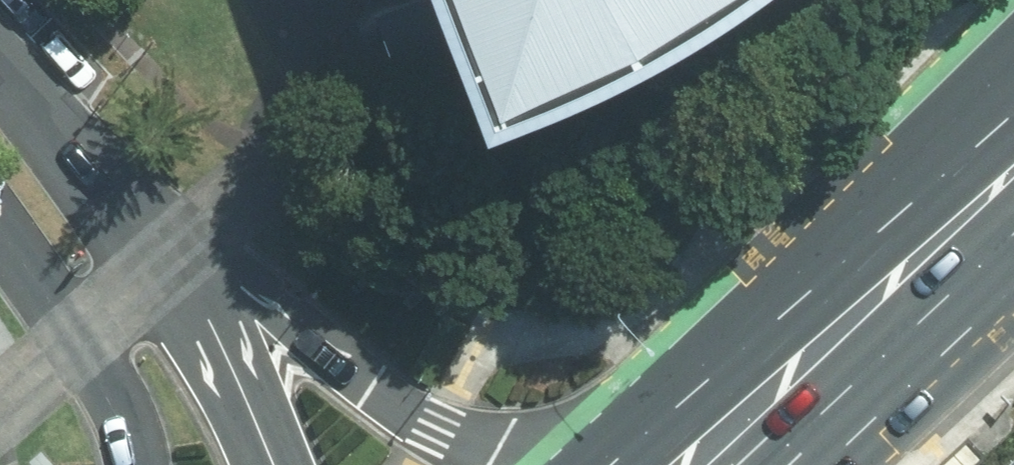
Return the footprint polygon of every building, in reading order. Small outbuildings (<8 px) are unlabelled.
[(480,132),(724,9),(736,0),(427,0),(480,132)]
